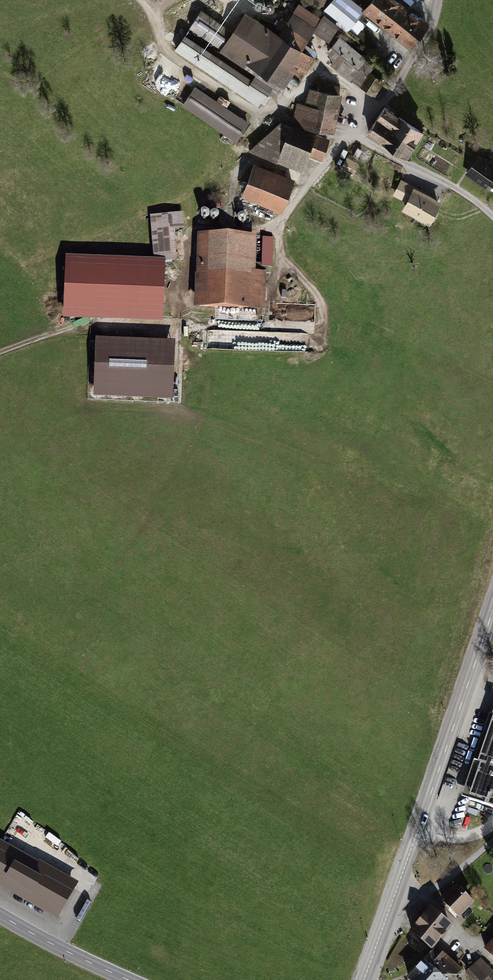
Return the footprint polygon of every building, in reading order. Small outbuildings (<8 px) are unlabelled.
[(330,0),(305,0),(320,11),(330,0)] [(410,46),(426,24),(395,0),(330,0),(320,11),(347,32),(364,10),(410,46)] [(276,35),(300,50),(321,19),(297,3),(276,35)] [(218,22),(201,11),(190,27),(207,39),(218,22)] [(300,50),(276,35),(267,29),(270,24),(264,20),(261,25),(245,15),(233,33),(223,49),(260,73),(252,86),(266,95),(276,80),(280,82),(293,62),(305,70),(312,58),(300,50)] [(325,31),(329,19),(323,16),(319,27),(325,31)] [(207,39),(223,49),(233,33),(218,22),(207,39)] [(366,59),(340,37),(328,51),(336,58),(331,64),(352,81),(353,79),(360,85),(361,84),(374,92),(382,79),(379,77),(383,71),(373,65),(372,67),(364,61),(366,59)] [(260,104),(266,95),(252,86),(182,40),(176,49),(260,104)] [(330,131),(339,87),(318,82),(316,90),(313,106),(306,105),(298,103),(295,117),(309,126),(330,131)] [(247,122),(195,87),(184,104),(235,139),(247,122)] [(309,88),(306,105),(313,106),(316,90),(309,88)] [(377,119),(412,142),(420,131),(385,107),(377,119)] [(412,142),(377,119),(369,131),(404,155),(412,142)] [(285,138),(290,126),(280,122),(269,131),(285,138)] [(250,148),(302,169),(309,151),(321,156),(327,140),(290,126),(285,138),(269,131),(250,148)] [(479,156),(467,173),(492,190),(492,166),(479,156)] [(253,168),(244,192),(282,206),(291,182),(253,168)] [(429,219),(437,201),(423,194),(424,191),(404,181),(397,196),(409,202),(407,208),(429,219)] [(150,215),(154,262),(171,261),(168,229),(183,228),(182,213),(150,215)] [(200,294),(199,305),(263,307),(263,295),(245,295),(246,272),(247,237),(207,236),(206,263),(201,263),(200,281),(196,281),(195,294),(200,294)] [(274,242),(263,242),(262,272),(274,272),(274,242)] [(163,266),(68,262),(66,313),(161,317),(163,266)] [(265,274),(246,272),(245,295),(263,295),(264,287),(263,286),(265,274)] [(160,343),(97,340),(96,391),(158,394),(160,343)] [(491,718),(464,799),(492,809),(492,719),(491,718)] [(54,917),(76,881),(37,858),(34,863),(0,843),(0,885),(54,917)] [(459,921),(472,904),(451,886),(437,903),(459,921)] [(429,905),(407,930),(428,948),(450,923),(429,905)] [(405,978),(407,979),(451,979),(461,969),(435,946),(405,978)] [(462,971),(469,979),(492,979),(492,971),(479,956),(462,971)]
